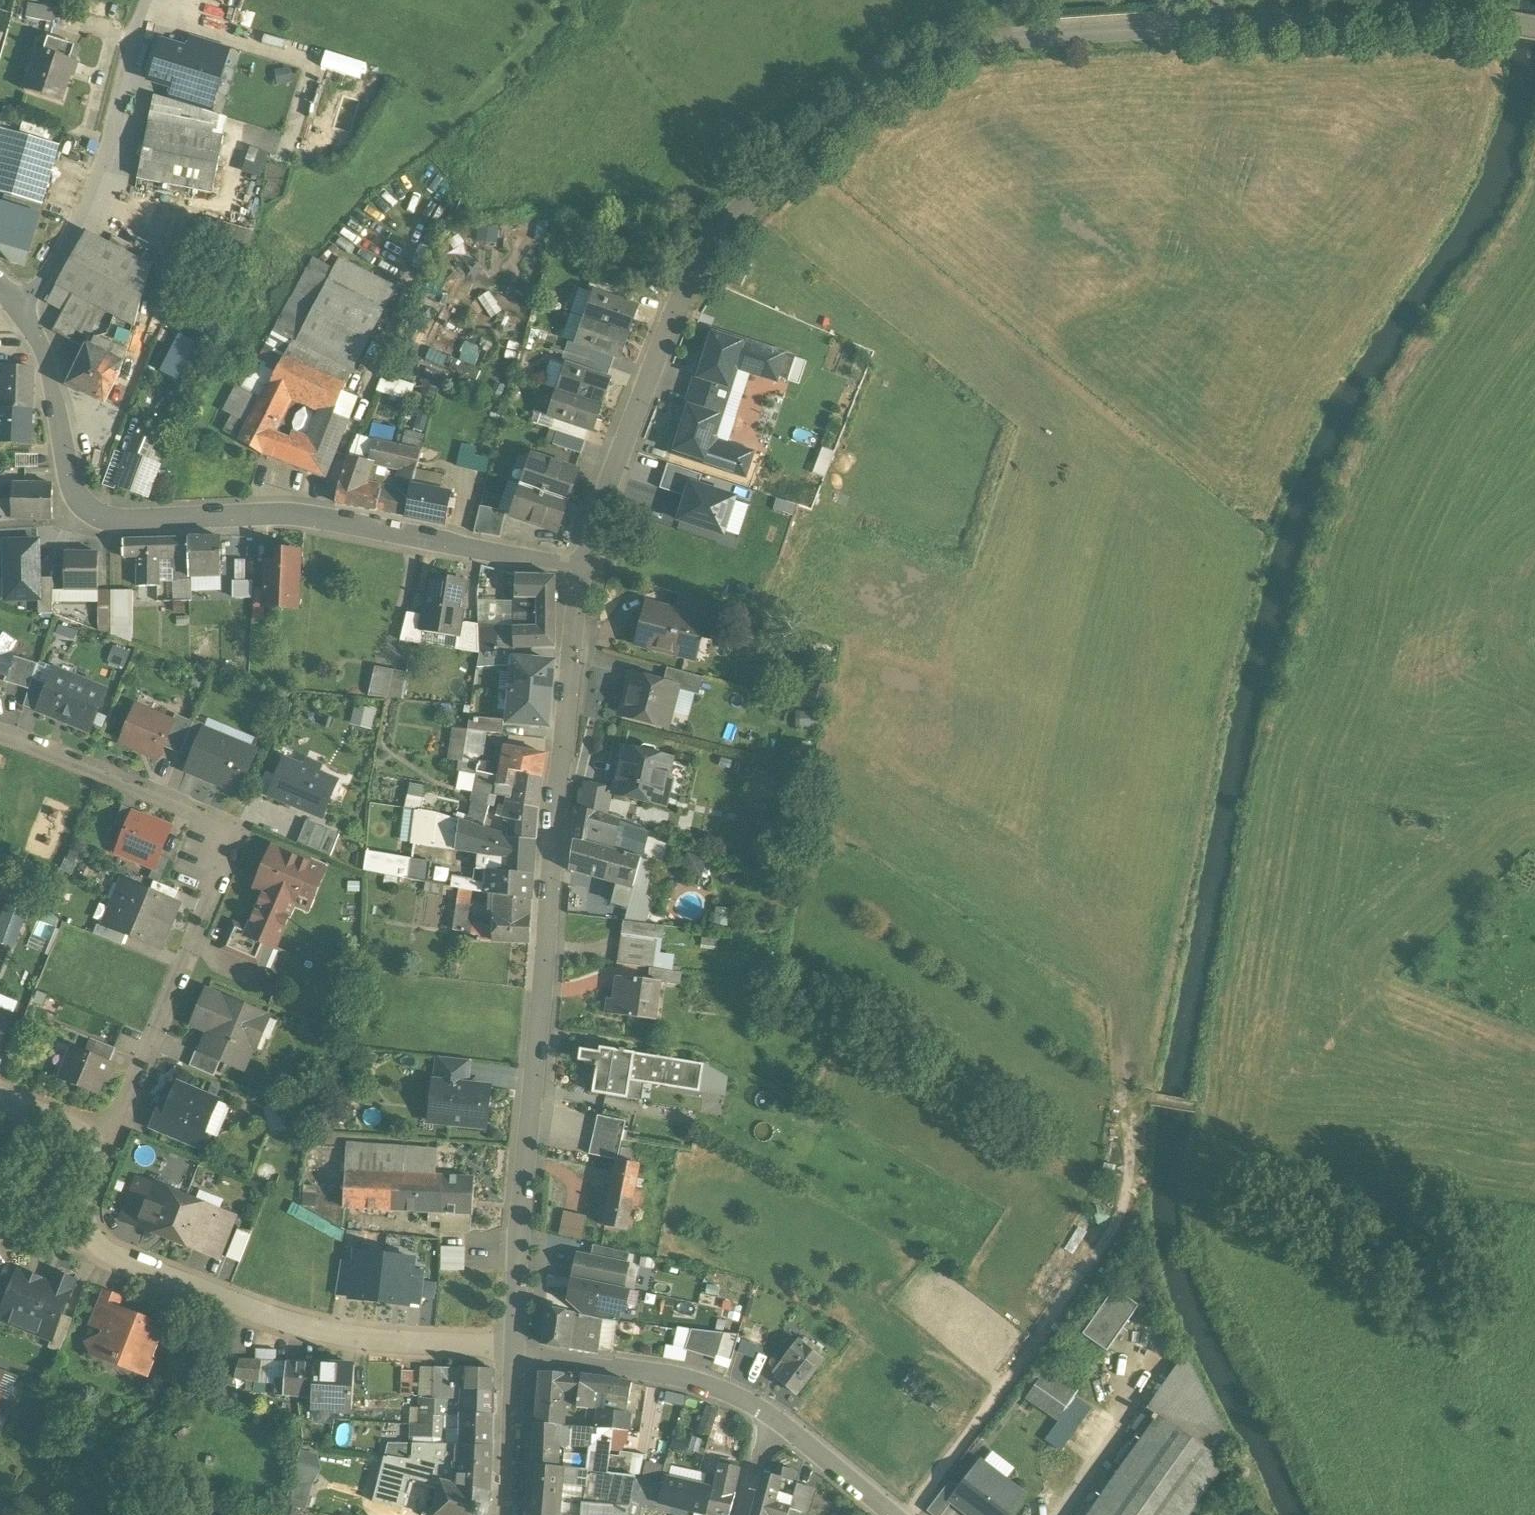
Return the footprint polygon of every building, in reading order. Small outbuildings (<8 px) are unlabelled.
[(57,9),(28,3),(26,18),(54,23),(57,9)] [(193,37),(189,51),(224,62),(226,63),(230,49),(193,37)] [(79,48),(47,38),(42,53),(38,51),(30,76),(28,75),(23,91),(60,103),(79,48)] [(189,51),(161,42),(149,80),(173,88),(212,100),(224,62),(189,51)] [(370,77),(372,59),(332,53),(329,71),(370,77)] [(212,100),(173,88),(169,101),(210,114),(214,101),(212,100)] [(216,120),(151,107),(148,123),(213,135),(216,120)] [(213,135),(148,123),(137,179),(213,193),(224,137),(213,135)] [(1,129),(0,131),(0,193),(42,205),(48,185),(49,185),(51,187),(56,167),(53,166),(59,146),(1,129)] [(42,205),(5,195),(0,214),(0,244),(28,252),(42,205)] [(127,255),(85,234),(67,265),(67,264),(57,284),(102,308),(115,314),(135,325),(150,268),(146,265),(127,255)] [(132,245),(113,236),(109,245),(127,255),(132,246),(132,245)] [(28,252),(0,244),(0,250),(12,263),(24,266),(28,252)] [(150,256),(132,246),(127,255),(146,265),(150,256)] [(312,259),(249,378),(241,374),(235,386),(236,387),(261,400),(262,399),(269,385),(283,358),(345,386),(352,370),(296,342),(328,281),(334,269),(312,259)] [(394,289),(338,260),(334,269),(328,281),(384,309),(394,289)] [(637,296),(592,280),(588,292),(592,293),(634,307),(637,296)] [(328,281),(296,342),(352,370),(353,370),(384,309),(328,281)] [(102,308),(57,284),(47,303),(63,312),(52,331),(65,338),(70,328),(89,338),(91,335),(102,308)] [(634,307),(592,293),(584,318),(629,334),(638,308),(634,307)] [(115,314),(102,308),(91,335),(97,337),(105,341),(115,314)] [(115,314),(105,341),(97,337),(93,350),(123,363),(132,336),(135,325),(115,314)] [(629,334),(584,318),(575,343),(590,348),(614,357),(620,359),(629,334)] [(784,355),(711,331),(696,377),(697,377),(699,378),(713,335),(741,344),(727,387),(730,388),(736,368),(776,381),(784,355)] [(741,344),(713,335),(699,378),(727,387),(741,344)] [(93,350),(86,347),(66,386),(104,404),(123,363),(93,350)] [(614,357),(590,348),(586,360),(610,368),(614,357)] [(189,356),(174,349),(162,373),(176,380),(189,356)] [(586,360),(565,353),(561,365),(565,366),(565,365),(607,379),(610,368),(586,360)] [(345,386),(283,358),(269,385),(290,395),(321,409),(334,415),(334,414),(345,386)] [(607,379),(565,365),(565,366),(556,391),(602,406),(610,381),(607,379)] [(34,369),(3,367),(1,397),(1,409),(32,411),(34,369)] [(380,390),(411,401),(417,384),(386,373),(380,390)] [(699,378),(697,377),(692,392),(725,403),(730,388),(727,387),(699,378)] [(290,395),(269,385),(262,399),(283,409),(290,395)] [(261,400),(236,387),(223,412),(232,416),(224,432),(240,442),(261,400)] [(602,406),(556,391),(548,416),(554,418),(589,430),(593,432),(602,406)] [(725,403),(692,392),(687,407),(689,408),(717,417),(720,418),(725,403)] [(283,409),(262,399),(261,400),(240,442),(244,444),(261,454),(261,455),(262,455),(264,456),(280,462),(289,443),(277,438),(270,436),(273,430),(283,409)] [(716,442),(714,437),(720,418),(717,417),(703,460),(675,451),(689,408),(687,407),(686,407),(671,453),(745,476),(752,454),(716,442)] [(717,417),(689,408),(675,451),(703,460),(717,417)] [(0,409),(0,444),(31,446),(32,411),(1,409),(0,409)] [(308,431),(304,440),(293,435),(289,443),(280,462),(285,464),(324,479),(347,420),(334,414),(334,415),(321,409),(311,433),(308,431)] [(589,430),(554,418),(550,430),(557,432),(585,442),(589,430)] [(372,436),(394,441),(396,428),(375,424),(372,436)] [(308,431),(296,427),(293,435),(304,440),(308,431)] [(280,434),(273,430),(270,436),(277,438),(280,434)] [(406,443),(423,447),(426,435),(409,431),(406,443)] [(585,442),(557,432),(553,445),(581,455),(585,442)] [(154,442),(136,435),(128,456),(145,463),(154,442)] [(421,451),(375,441),(368,461),(370,462),(400,469),(415,473),(421,451)] [(491,471),(493,457),(480,455),(481,446),(463,444),(461,468),(491,471)] [(145,463),(128,456),(116,484),(146,496),(158,468),(145,463)] [(368,461),(349,457),(339,484),(335,503),(377,511),(381,492),(362,488),(370,462),(368,461)] [(577,474),(535,459),(525,488),(567,502),(577,474)] [(698,487),(702,475),(668,465),(660,490),(686,498),(691,485),(698,487)] [(395,494),(381,492),(377,511),(405,517),(408,497),(411,487),(415,473),(400,469),(395,494)] [(52,484),(14,484),(13,509),(12,519),(52,519),(52,484)] [(698,487),(691,485),(686,498),(679,521),(723,535),(724,532),(734,501),(735,499),(698,487)] [(451,495),(411,487),(408,497),(405,517),(445,524),(451,495)] [(567,502),(525,488),(516,516),(558,530),(567,502)] [(750,506),(734,501),(724,532),(740,537),(750,506)] [(506,513),(481,507),(474,534),(501,539),(506,513)] [(0,510),(0,520),(12,519),(13,509),(0,510)] [(221,538),(188,539),(188,558),(189,577),(206,577),(206,572),(220,572),(220,555),(221,555),(221,538)] [(174,539),(160,540),(159,579),(175,579),(176,566),(178,558),(174,558),(174,539)] [(188,539),(174,539),(174,558),(178,558),(188,558),(188,539)] [(160,540),(123,540),(123,558),(140,558),(139,587),(159,587),(159,579),(160,540)] [(39,542),(6,542),(6,600),(39,599),(39,579),(39,542)] [(279,565),(267,565),(265,605),(282,606),(283,600),(297,600),(298,582),(301,579),(302,573),(298,570),(299,553),(280,552),(279,565)] [(98,553),(64,553),(64,567),(64,591),(98,591),(98,553)] [(188,558),(178,558),(176,566),(175,579),(189,578),(189,577),(188,558)] [(64,567),(53,567),(53,579),(53,591),(64,591),(64,567)] [(555,577),(515,575),(515,598),(537,599),(537,627),(513,627),(513,628),(514,649),(515,649),(555,647),(555,577)] [(189,578),(175,579),(173,602),(192,601),(191,581),(189,581),(189,578)] [(466,584),(430,578),(428,596),(429,596),(427,606),(426,606),(424,616),(421,632),(422,632),(457,638),(462,612),(460,612),(463,593),(465,593),(466,584)] [(53,579),(39,579),(39,599),(39,614),(53,614),(53,591),(53,579)] [(236,581),(236,598),(256,598),(256,581),(236,581)] [(111,591),(98,591),(98,630),(110,635),(111,591)] [(132,591),(111,591),(110,635),(132,643),(132,591)] [(714,606),(681,595),(677,613),(702,619),(701,621),(710,623),(714,606)] [(537,599),(515,598),(515,602),(513,627),(537,627),(537,599)] [(515,602),(478,601),(478,625),(513,628),(513,627),(515,602)] [(666,610),(664,618),(648,614),(640,645),(686,657),(692,634),(698,635),(701,621),(702,619),(677,613),(666,610)] [(424,616),(407,613),(400,641),(420,644),(422,632),(421,632),(424,616)] [(478,625),(465,623),(461,651),(479,654),(478,625)] [(513,628),(478,625),(479,654),(508,652),(515,651),(515,649),(514,649),(513,628)] [(6,675),(12,656),(7,655),(14,644),(0,635),(0,673),(6,675)] [(130,652),(114,646),(108,661),(125,667),(130,652)] [(509,665),(508,652),(479,654),(478,668),(509,665)] [(37,664),(12,656),(6,675),(4,682),(29,690),(32,679),(33,679),(37,664)] [(550,696),(552,663),(513,663),(510,693),(550,696)] [(703,678),(667,668),(662,685),(675,688),(675,689),(698,696),(703,678)] [(392,675),(374,671),(369,693),(388,697),(392,675)] [(105,692),(55,672),(49,685),(39,709),(42,710),(89,729),(105,692)] [(662,685),(632,676),(621,714),(664,726),(675,689),(675,688),(662,685)] [(33,679),(32,679),(29,690),(24,707),(41,713),(42,710),(39,709),(49,685),(33,679)] [(548,726),(550,696),(510,693),(508,723),(548,726)] [(355,725),(376,728),(379,709),(358,706),(355,725)] [(136,707),(121,743),(159,758),(163,747),(173,723),(172,723),(136,707)] [(194,723),(175,715),(172,723),(173,723),(163,747),(180,754),(194,723)] [(469,717),(468,731),(502,735),(504,721),(469,717)] [(467,732),(453,729),(452,736),(466,738),(467,732)] [(256,752),(204,730),(187,770),(239,792),(256,752)] [(487,733),(467,732),(466,738),(463,762),(467,763),(469,753),(480,755),(483,756),(487,733)] [(466,738),(452,736),(450,751),(451,751),(450,760),(463,762),(466,738)] [(639,753),(624,750),(614,793),(661,804),(671,761),(656,757),(657,753),(654,748),(644,746),(640,749),(639,753)] [(545,755),(505,747),(501,766),(500,774),(501,775),(514,778),(513,787),(515,787),(517,782),(524,784),(526,774),(542,777),(545,755)] [(480,755),(469,753),(467,763),(478,765),(479,761),(480,755)] [(284,761),(270,794),(323,817),(337,784),(284,761)] [(501,766),(479,761),(478,765),(477,772),(499,777),(500,774),(501,766)] [(499,777),(477,772),(471,796),(475,798),(488,800),(489,794),(497,795),(499,784),(500,777),(499,777)] [(524,784),(517,782),(515,787),(513,787),(510,786),(508,797),(507,803),(537,810),(542,777),(526,774),(524,784)] [(424,810),(428,787),(411,784),(407,807),(424,810)] [(510,786),(499,784),(497,795),(508,797),(510,786)] [(611,790),(585,784),(582,810),(597,812),(605,816),(611,790)] [(489,806),(474,803),(469,823),(484,828),(489,806)] [(537,810),(507,803),(503,818),(517,822),(516,840),(536,841),(537,810)] [(597,812),(582,810),(575,841),(591,844),(593,831),(615,836),(616,836),(619,821),(605,816),(597,812)] [(516,840),(506,839),(507,836),(484,828),(469,823),(460,820),(435,814),(418,811),(411,859),(456,866),(458,850),(504,858),(503,872),(533,875),(535,861),(536,841),(516,840)] [(155,824),(133,815),(121,844),(127,847),(123,856),(153,868),(155,869),(160,856),(171,828),(155,822),(155,824)] [(340,834),(307,821),(298,843),(332,857),(340,834)] [(648,832),(619,821),(616,836),(615,836),(612,850),(625,854),(641,858),(648,832)] [(591,844),(575,841),(571,872),(587,873),(618,882),(625,854),(612,850),(591,844)] [(249,930),(246,936),(266,945),(275,948),(295,902),(292,901),(296,892),(313,899),(325,870),(272,848),(260,877),(272,882),(268,890),(266,889),(249,930)] [(366,852),(353,849),(351,869),(364,871),(364,862),(366,852)] [(411,859),(366,852),(364,862),(364,871),(409,880),(411,859)] [(641,858),(625,854),(618,882),(633,886),(641,858)] [(160,856),(155,869),(153,868),(149,879),(154,882),(161,885),(171,861),(160,856)] [(651,861),(641,858),(625,922),(648,925),(652,910),(650,908),(651,902),(648,897),(656,868),(651,861)] [(456,866),(411,859),(409,880),(452,888),(454,878),(456,866)] [(503,872),(488,871),(486,885),(485,893),(495,895),(531,902),(533,875),(503,872)] [(482,883),(454,878),(452,888),(458,889),(471,891),(485,893),(486,885),(482,883)] [(161,885),(154,882),(149,893),(175,904),(180,892),(161,885)] [(149,893),(127,884),(118,906),(166,926),(175,904),(149,893)] [(471,891),(458,889),(454,920),(467,922),(471,891)] [(531,902),(495,895),(493,931),(493,942),(529,944),(530,916),(531,902)] [(32,910),(9,901),(0,925),(0,941),(18,948),(32,910)] [(166,926),(118,906),(110,926),(109,927),(127,935),(157,947),(166,926)] [(35,918),(26,943),(49,952),(58,927),(35,918)] [(467,922),(454,920),(453,931),(469,934),(473,935),(475,924),(467,922)] [(110,926),(99,921),(94,935),(122,946),(127,935),(109,927),(110,926)] [(625,922),(623,921),(621,935),(657,939),(657,940),(661,941),(663,927),(648,925),(625,922)] [(249,930),(233,923),(224,944),(235,949),(242,934),(246,936),(249,930)] [(493,931),(479,931),(479,937),(479,942),(493,942),(493,931)] [(246,936),(242,934),(235,949),(233,954),(258,965),(266,945),(246,936)] [(657,939),(621,935),(617,964),(652,969),(657,940),(657,939)] [(653,982),(622,978),(620,1000),(608,999),(606,1014),(648,1020),(653,982)] [(261,979),(257,989),(273,995),(277,986),(261,979)] [(268,1017),(207,992),(200,1010),(216,1017),(202,1050),(202,1051),(222,1060),(245,1069),(252,1050),(254,1051),(255,1049),(253,1048),(266,1018),(267,1018),(268,1017)] [(0,1012),(0,1046),(12,1017),(0,1012)] [(116,1049),(92,1039),(85,1054),(110,1064),(116,1049)] [(222,1060),(202,1051),(202,1050),(198,1048),(190,1067),(215,1077),(222,1060)] [(619,1051),(599,1048),(598,1053),(580,1050),(578,1061),(595,1064),(594,1068),(595,1068),(591,1093),(628,1100),(631,1082),(699,1092),(703,1065),(625,1052),(625,1050),(620,1050),(619,1051)] [(85,1054),(73,1049),(60,1078),(98,1094),(110,1064),(85,1054)] [(469,1061),(438,1057),(435,1082),(466,1085),(469,1061)] [(435,1082),(434,1082),(432,1103),(443,1104),(449,1111),(447,1124),(485,1128),(488,1107),(483,1106),(485,1087),(466,1085),(435,1082)] [(218,1102),(177,1085),(171,1100),(164,1117),(175,1122),(204,1134),(205,1133),(218,1102)] [(162,1096),(149,1127),(170,1136),(175,1122),(164,1117),(171,1100),(162,1096)] [(625,1122),(598,1116),(589,1155),(617,1161),(625,1122)] [(204,1134),(175,1122),(170,1136),(203,1150),(209,1135),(205,1133),(204,1134)] [(437,1154),(347,1147),(345,1171),(436,1177),(437,1154)] [(640,1165),(617,1161),(608,1209),(630,1213),(640,1165)] [(436,1177),(345,1171),(343,1207),(442,1213),(444,1177),(436,1177)] [(474,1179),(444,1177),(442,1213),(472,1215),(474,1179)] [(137,1182),(123,1217),(139,1223),(151,1191),(153,1191),(154,1189),(137,1182)] [(153,1191),(151,1191),(139,1223),(138,1226),(170,1239),(187,1197),(176,1193),(173,1199),(153,1191)] [(197,1202),(187,1197),(170,1239),(203,1252),(204,1249),(217,1216),(215,1216),(195,1208),(197,1202)] [(630,1213),(608,1209),(604,1227),(627,1231),(630,1213)] [(586,1240),(591,1216),(568,1210),(562,1234),(586,1240)] [(233,1220),(216,1213),(215,1216),(217,1216),(204,1249),(219,1255),(233,1220)] [(629,1253),(593,1246),(591,1258),(626,1265),(629,1253)] [(465,1247),(441,1247),(441,1259),(464,1259),(465,1247)] [(385,1256),(356,1252),(354,1263),(353,1262),(349,1297),(349,1298),(379,1302),(385,1256)] [(413,1259),(385,1256),(379,1302),(409,1305),(413,1270),(412,1270),(413,1259)] [(591,1258),(578,1256),(573,1278),(623,1288),(627,1266),(626,1265),(591,1258)] [(464,1259),(441,1259),(441,1271),(464,1271),(464,1259)] [(353,1262),(341,1261),(335,1296),(349,1297),(353,1262)] [(56,1273),(50,1289),(38,1284),(40,1279),(26,1274),(25,1275),(7,1268),(0,1285),(11,1290),(3,1312),(32,1324),(29,1331),(51,1340),(61,1315),(74,1281),(56,1273)] [(425,1271),(413,1270),(409,1305),(421,1306),(425,1271)] [(623,1288),(573,1278),(566,1312),(571,1313),(601,1320),(620,1323),(622,1314),(625,1314),(630,1290),(623,1288)] [(1140,1307),(1115,1290),(1084,1335),(1108,1352),(1140,1307)] [(119,1298),(105,1293),(92,1325),(106,1331),(119,1298)] [(131,1318),(115,1311),(120,1298),(119,1298),(106,1331),(107,1331),(104,1337),(89,1344),(93,1354),(115,1363),(115,1361),(127,1365),(126,1367),(146,1375),(152,1360),(149,1354),(151,1348),(154,1347),(162,1327),(145,1320),(141,1321),(140,1324),(133,1321),(131,1318)] [(566,1312),(546,1309),(541,1344),(566,1350),(571,1313),(566,1312)] [(601,1320),(571,1313),(566,1350),(594,1354),(601,1320)] [(61,1315),(51,1340),(48,1348),(59,1353),(72,1319),(61,1315)] [(668,1360),(684,1363),(687,1351),(683,1350),(685,1343),(687,1344),(691,1330),(679,1329),(675,1348),(670,1347),(668,1360)] [(724,1333),(691,1330),(687,1344),(685,1343),(683,1350),(687,1351),(715,1360),(717,1357),(724,1333)] [(739,1335),(724,1333),(717,1357),(731,1362),(739,1335)] [(798,1341),(783,1361),(787,1365),(777,1378),(796,1394),(823,1360),(798,1341)] [(1090,1514),(1190,1514),(1235,1452),(1186,1355),(1148,1410),(1159,1418),(1090,1514)] [(222,1378),(218,1399),(229,1401),(234,1379),(258,1383),(261,1362),(238,1361),(234,1379),(222,1378)] [(316,1365),(285,1364),(283,1387),(283,1397),(312,1400),(313,1400),(314,1385),(315,1385),(316,1365)] [(337,1366),(316,1365),(315,1385),(314,1385),(313,1400),(312,1400),(312,1410),(334,1411),(337,1366)] [(354,1367),(337,1366),(334,1411),(351,1412),(354,1367)] [(462,1370),(433,1369),(433,1400),(435,1401),(435,1418),(444,1417),(461,1416),(462,1392),(463,1369),(462,1369),(462,1370)] [(493,1371),(463,1369),(462,1392),(493,1393),(493,1371)] [(413,1373),(401,1372),(400,1395),(412,1396),(413,1373)] [(581,1376),(540,1374),(536,1425),(560,1428),(568,1428),(568,1423),(564,1422),(565,1408),(569,1409),(571,1397),(579,1398),(581,1376)] [(1029,1401),(1059,1422),(1075,1399),(1077,1396),(1046,1375),(1029,1401)] [(608,1379),(581,1376),(579,1398),(578,1409),(589,1410),(589,1406),(592,1406),(595,1392),(611,1395),(629,1399),(632,1384),(608,1379)] [(283,1387),(274,1386),(273,1397),(283,1397),(283,1387)] [(493,1393),(462,1392),(461,1416),(462,1416),(493,1416),(493,1393)] [(629,1399),(611,1395),(608,1412),(626,1415),(629,1399)] [(433,1400),(420,1399),(418,1426),(433,1426),(435,1418),(435,1401),(433,1400)] [(1090,1409),(1075,1399),(1059,1422),(1046,1441),(1061,1451),(1090,1409)] [(608,1412),(597,1411),(596,1424),(596,1429),(613,1431),(629,1433),(631,1415),(608,1412)] [(461,1416),(460,1446),(492,1447),(493,1416),(462,1416),(461,1416)] [(433,1426),(418,1426),(417,1439),(444,1440),(444,1417),(435,1418),(433,1426)] [(726,1448),(734,1422),(719,1417),(711,1444),(726,1448)] [(536,1425),(535,1426),(532,1465),(558,1468),(559,1446),(560,1428),(536,1425)] [(568,1428),(560,1428),(559,1446),(591,1448),(593,1430),(587,1430),(568,1428)] [(596,1429),(593,1429),(593,1430),(591,1448),(589,1471),(608,1474),(610,1456),(613,1431),(596,1429)] [(412,1445),(388,1444),(384,1457),(412,1461),(412,1445)] [(412,1461),(384,1457),(373,1502),(401,1509),(410,1480),(439,1486),(440,1481),(452,1484),(454,1464),(456,1464),(457,1446),(412,1445),(412,1461)] [(460,1446),(457,1446),(456,1464),(454,1464),(452,1484),(490,1494),(492,1447),(460,1446)] [(647,1457),(621,1453),(620,1458),(610,1456),(608,1474),(620,1475),(636,1477),(635,1478),(643,1480),(646,1464),(647,1457)] [(298,1456),(292,1481),(308,1486),(315,1460),(298,1456)] [(717,1476),(716,1479),(714,1490),(707,1514),(730,1514),(736,1495),(735,1495),(737,1481),(741,1472),(727,1468),(728,1464),(720,1462),(719,1467),(717,1476)] [(983,1462),(960,1492),(953,1501),(954,1502),(970,1514),(1010,1514),(1024,1496),(1007,1483),(1009,1481),(983,1462)] [(663,1468),(646,1464),(643,1480),(658,1483),(663,1468)] [(531,1465),(527,1514),(560,1514),(560,1501),(562,1482),(564,1469),(558,1468),(532,1465),(531,1465)] [(719,1467),(710,1465),(708,1474),(717,1476),(719,1467)] [(752,1514),(788,1514),(790,1510),(774,1504),(780,1482),(792,1484),(794,1472),(772,1467),(769,1479),(762,1477),(752,1514)] [(581,1503),(580,1514),(628,1514),(629,1510),(631,1498),(635,1478),(636,1477),(620,1475),(611,1505),(581,1503)] [(643,1480),(635,1478),(631,1498),(655,1503),(660,1484),(658,1483),(643,1480)] [(710,1478),(708,1489),(714,1490),(716,1479),(710,1478)] [(667,1479),(659,1504),(705,1514),(707,1514),(714,1490),(708,1489),(667,1479)] [(291,1481),(284,1506),(303,1510),(309,1486),(308,1486),(292,1481),(291,1481)] [(440,1481),(439,1486),(431,1514),(485,1514),(490,1494),(452,1484),(440,1481)] [(928,1512),(932,1514),(944,1514),(954,1502),(953,1501),(960,1492),(950,1484),(928,1512)] [(797,1485),(790,1510),(805,1514),(812,1489),(797,1485)] [(560,1501),(560,1514),(580,1514),(581,1503),(581,1502),(560,1501)]
